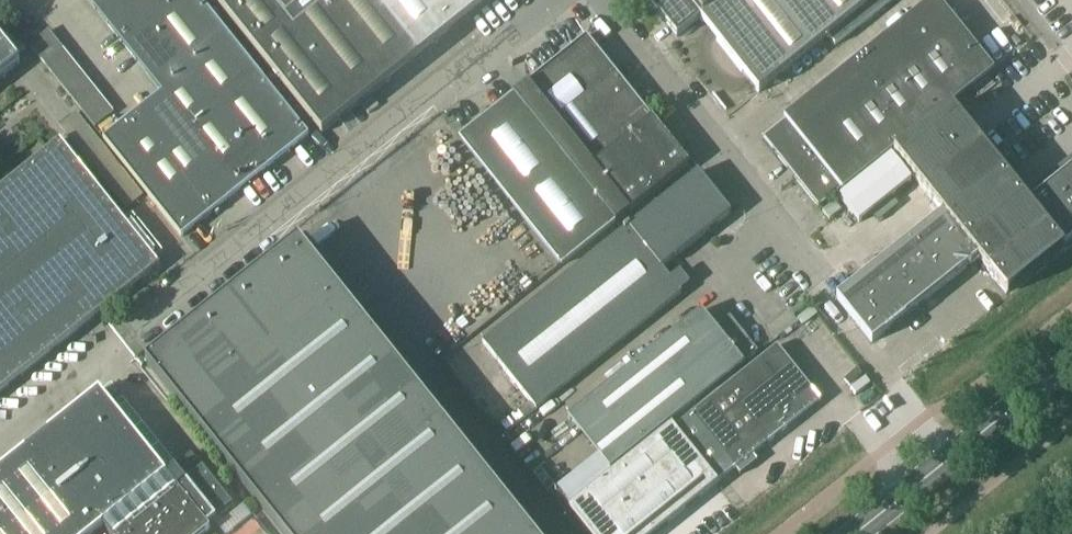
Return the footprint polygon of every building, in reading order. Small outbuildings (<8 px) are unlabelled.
[(119,40),(169,0),(87,0),(119,40)] [(119,40),(162,93),(231,38),(201,0),(169,0),(119,40)] [(316,126),(322,133),(489,0),(216,0),(316,126)] [(666,23),(677,37),(700,19),(759,93),(829,37),(835,46),(892,0),(648,0),(666,23)] [(784,118),(783,119),(785,120),(762,138),(775,154),(818,207),(840,189),(843,191),(994,70),(937,0),(931,0),(784,118)] [(49,31),(30,46),(46,65),(64,50),(49,31)] [(514,94),(460,138),(561,265),(617,221),(631,210),(593,163),(651,117),(633,96),(586,37),(528,83),(514,94)] [(19,62),(0,38),(0,77),(19,62)] [(162,93),(133,116),(161,151),(190,128),(259,73),(231,38),(162,93)] [(259,73),(190,128),(239,189),(308,134),(304,129),(259,73)] [(1007,294),(1008,295),(1065,250),(1064,248),(1071,242),(1071,169),(1028,204),(951,107),(894,153),(943,214),(978,258),(1007,294)] [(133,116),(104,139),(132,174),(161,151),(133,116)] [(651,117),(593,163),(631,210),(688,164),(651,117)] [(190,128),(161,151),(210,213),(239,189),(190,128)] [(159,265),(155,260),(164,253),(133,214),(124,221),(59,141),(0,188),(0,393),(159,265)] [(161,151),(132,174),(181,236),(210,213),(161,151)] [(839,198),(859,223),(911,181),(892,156),(839,198)] [(536,409),(681,293),(662,268),(731,213),(698,172),(629,227),(628,225),(623,229),(623,230),(483,342),(536,409)] [(840,211),(833,202),(821,212),(828,221),(840,211)] [(978,258),(943,214),(836,298),(872,343),(978,258)] [(400,369),(298,241),(145,363),(282,533),(532,533),(400,369)] [(701,311),(632,366),(675,419),(744,363),(743,362),(757,352),(729,317),(714,328),(701,311)] [(777,346),(673,428),(718,484),(718,483),(735,469),(740,475),(754,463),(750,458),(821,401),(777,346)] [(675,419),(632,366),(568,418),(599,457),(556,491),(569,507),(612,473),(610,471),(675,419)] [(166,474),(99,390),(0,469),(0,533),(91,533),(102,525),(166,474)] [(569,507),(590,533),(656,533),(668,524),(668,523),(683,511),(684,510),(716,485),(718,484),(673,428),(671,425),(637,452),(612,473),(569,507)] [(166,474),(102,525),(109,533),(204,533),(209,529),(207,526),(233,505),(203,466),(185,480),(174,467),(166,474)]
